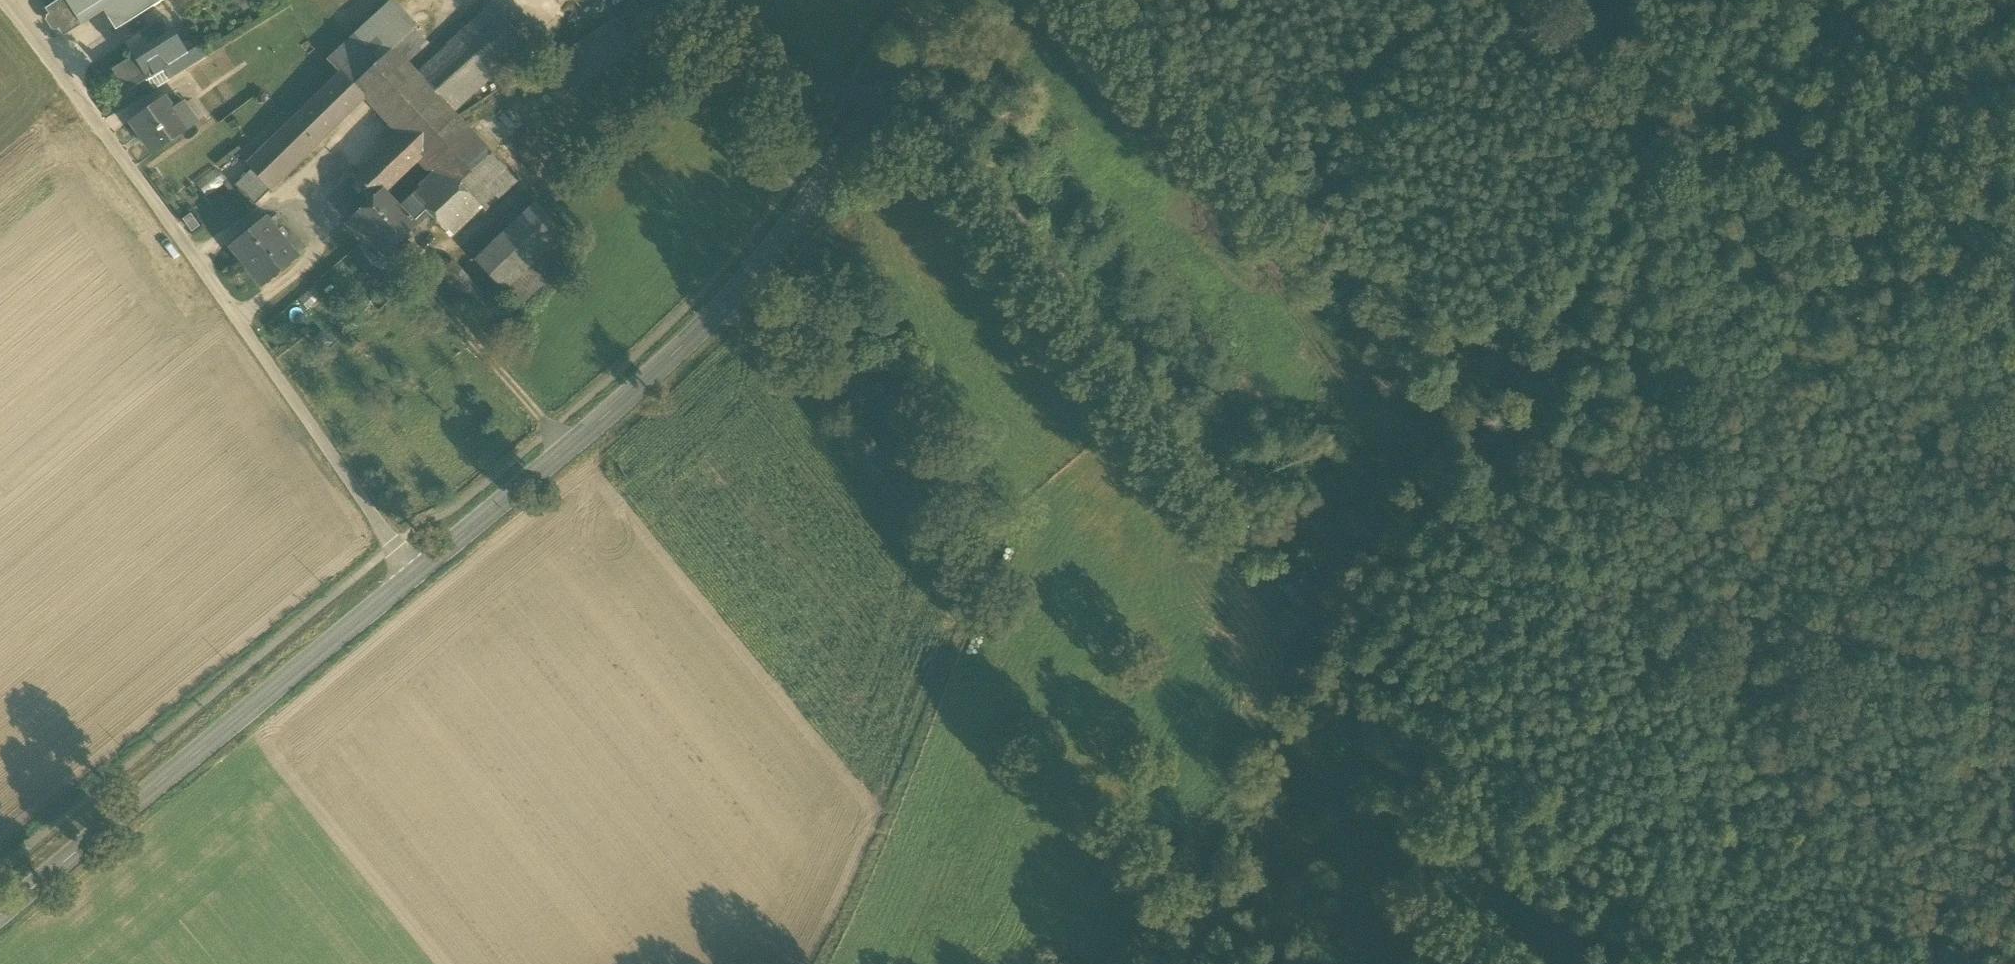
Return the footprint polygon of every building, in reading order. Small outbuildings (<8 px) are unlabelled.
[(77,16),(66,0),(62,0),(47,9),(51,15),(48,17),(47,20),(52,28),(55,29),(58,26),(63,34),(81,23),(77,16)] [(77,16),(103,0),(66,0),(77,16)] [(120,27),(164,0),(104,0),(120,27)] [(354,84),(393,48),(415,29),(389,2),(327,60),(339,72),(341,71),(354,84)] [(492,5),(417,74),(452,111),(527,43),(492,5)] [(182,47),(183,47),(165,19),(160,22),(178,52),(183,49),(182,47)] [(171,78),(165,69),(182,58),(178,52),(160,22),(135,37),(127,42),(135,55),(111,70),(125,93),(148,79),(153,89),(171,78)] [(427,42),(415,29),(393,48),(407,63),(427,42)] [(165,69),(171,78),(205,57),(194,39),(183,47),(182,47),(183,49),(178,52),(182,58),(165,69)] [(417,74),(407,63),(393,48),(354,84),(341,71),(339,72),(291,119),(317,145),(366,98),(399,134),(355,176),(376,198),(385,190),(386,191),(401,176),(415,163),(414,162),(416,158),(419,153),(457,117),(452,111),(417,74)] [(131,122),(154,154),(198,122),(187,107),(177,115),(164,98),(131,122)] [(517,181),(457,117),(419,153),(416,158),(432,175),(428,177),(419,185),(421,187),(408,200),(400,207),(401,207),(416,224),(417,225),(429,214),(445,232),(477,203),(485,211),(517,181)] [(271,190),(317,145),(291,119),(245,164),(251,170),(270,190),(271,190)] [(235,185),(255,205),(270,190),(251,170),(235,185)] [(409,242),(403,236),(416,224),(401,207),(400,207),(386,191),(385,190),(376,198),(353,219),(369,236),(385,253),(394,245),(400,251),(409,242)] [(502,290),(503,289),(563,233),(563,232),(537,204),(476,261),(502,290)] [(183,219),(192,232),(200,226),(191,213),(183,219)] [(231,247),(262,285),(293,260),(273,235),(277,232),(266,218),(231,247)] [(297,256),(277,232),(273,235),(293,260),(297,256)] [(579,250),(563,233),(503,289),(519,307),(579,250)] [(440,273),(507,343),(525,326),(498,298),(492,303),(452,261),(440,273)] [(1290,581),(1310,608),(1329,593),(1310,567),(1290,581)]
